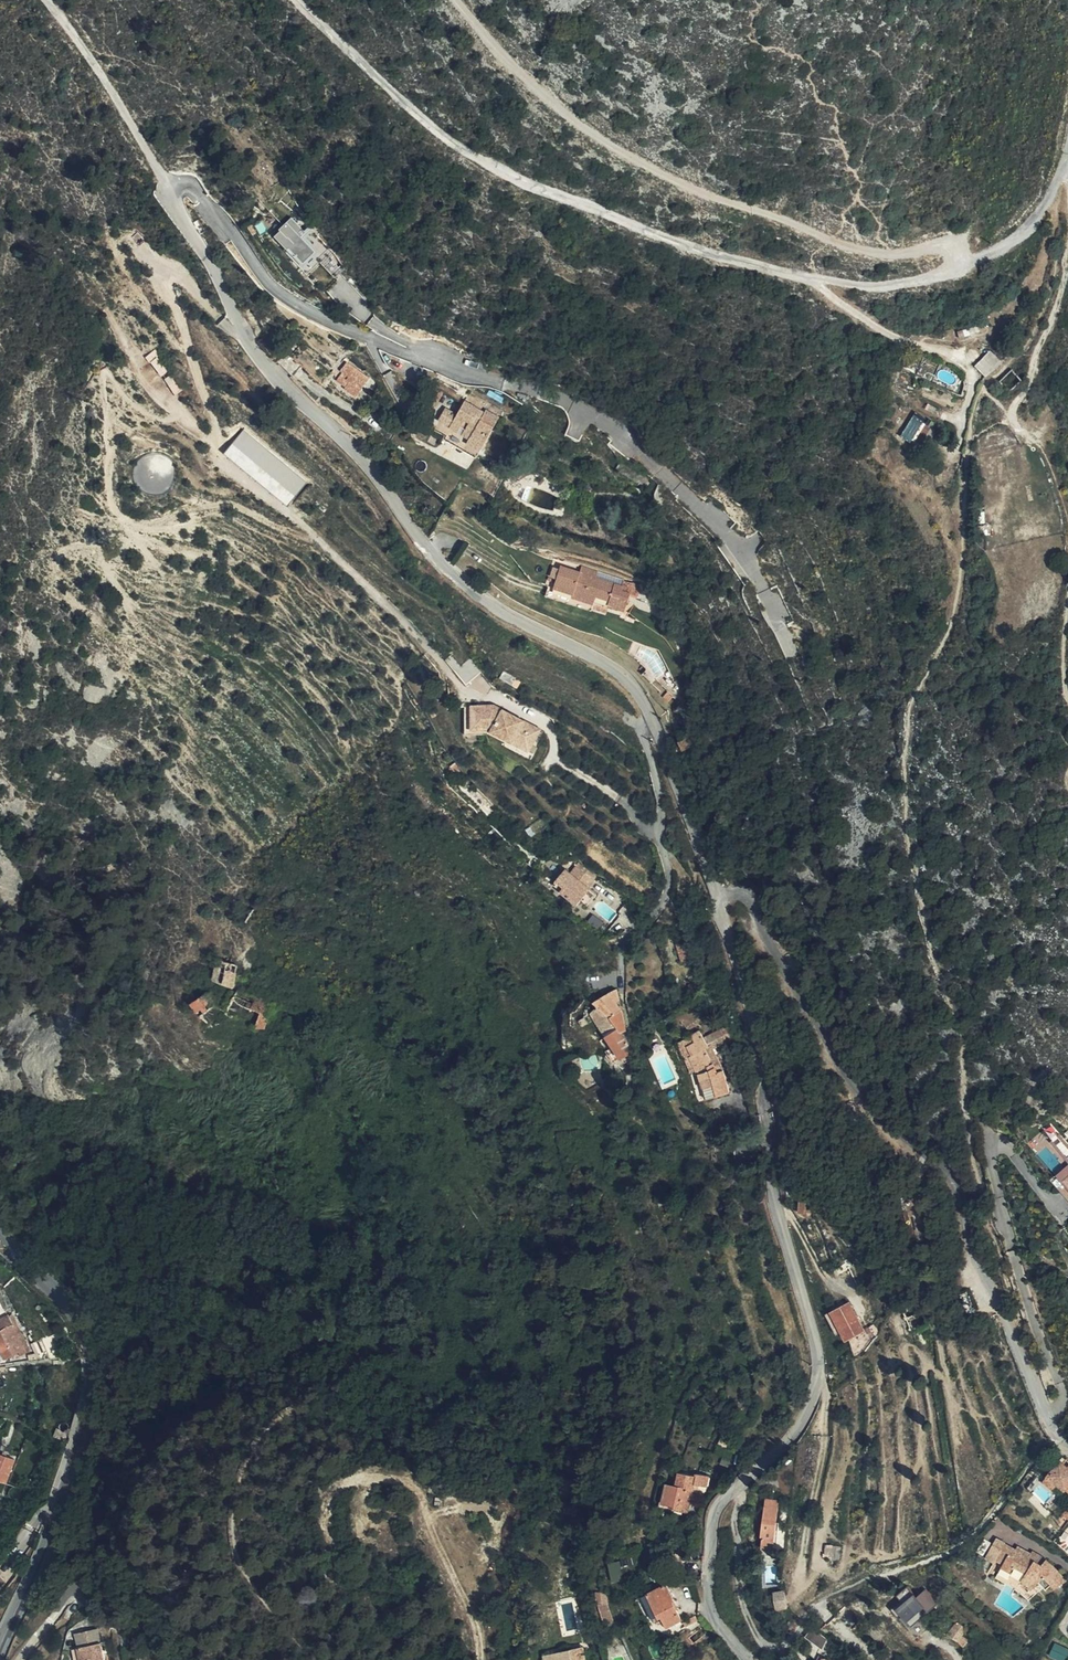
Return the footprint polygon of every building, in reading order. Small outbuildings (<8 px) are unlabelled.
[(345,268),(344,263),(310,226),(306,230),(293,216),(281,227),(283,229),(277,234),(288,246),(287,248),(309,272),(321,260),(336,276),(345,268)] [(974,366),(984,377),(985,377),(994,369),(1001,363),(990,351),(974,366)] [(356,397),(370,378),(347,361),(340,370),(343,371),(337,379),(346,386),(345,388),(356,397)] [(1021,382),(1011,371),(999,382),(1008,393),(1021,382)] [(443,392),(437,388),(431,399),(437,403),(443,392)] [(445,436),(443,439),(475,458),(499,417),(486,410),(485,412),(465,401),(457,414),(446,408),(439,420),(443,423),(438,431),(445,436)] [(914,418),(904,434),(921,444),(930,427),(914,418)] [(290,504),(310,480),(246,428),(226,452),(290,504)] [(654,478),(622,459),(615,471),(640,484),(639,485),(645,488),(646,486),(654,489),(654,485),(654,478)] [(523,481),(528,472),(517,465),(511,474),(523,481)] [(640,587),(623,581),(621,586),(580,573),(560,566),(553,587),(549,586),(545,596),(591,610),(592,608),(596,596),(609,600),(608,605),(623,610),(629,593),(638,595),(640,587)] [(621,586),(623,581),(582,566),(580,573),(621,586)] [(605,612),(608,605),(609,600),(596,596),(592,608),(605,612)] [(502,673),(519,682),(520,681),(516,679),(516,677),(504,669),(502,673)] [(516,687),(519,682),(502,673),(499,677),(516,687)] [(668,702),(672,697),(667,692),(663,697),(668,702)] [(530,747),(540,730),(494,704),(473,705),(473,729),(488,729),(512,742),(514,739),(530,747)] [(688,737),(679,741),(683,750),(692,746),(688,737)] [(512,742),(529,750),(530,747),(514,739),(512,742)] [(592,872),(581,863),(573,874),(566,870),(558,881),(566,887),(562,892),(580,904),(583,899),(586,901),(589,898),(580,892),(592,872)] [(590,887),(597,876),(595,874),(592,872),(580,892),(589,898),(590,896),(595,899),(598,894),(590,887)] [(566,887),(558,881),(554,886),(562,892),(566,887)] [(684,941),(677,944),(682,962),(690,959),(684,941)] [(239,965),(220,959),(218,961),(215,979),(236,988),(239,965)] [(611,1016),(622,1009),(614,998),(619,997),(617,988),(612,991),(595,1002),(598,1006),(591,1011),(599,1024),(611,1016)] [(210,992),(194,1002),(211,1027),(212,1030),(241,1028),(244,1021),(256,1027),(266,1026),(274,1003),(275,1001),(238,989),(236,994),(232,992),(225,1006),(217,995),(213,998),(210,992)] [(619,1027),(607,1035),(614,1047),(621,1058),(630,1054),(630,1043),(624,1032),(627,1029),(626,1024),(622,1009),(611,1016),(619,1027)] [(589,1022),(586,1015),(580,1018),(584,1025),(589,1022)] [(611,1016),(599,1024),(607,1035),(619,1027),(611,1016)] [(725,1027),(720,1029),(726,1042),(731,1039),(725,1027)] [(720,1029),(704,1038),(709,1046),(711,1046),(712,1049),(726,1042),(720,1029)] [(699,1030),(690,1035),(695,1042),(688,1047),(692,1055),(690,1056),(697,1071),(699,1070),(707,1098),(730,1092),(723,1069),(720,1064),(717,1066),(713,1057),(716,1055),(712,1049),(711,1046),(709,1046),(704,1038),(699,1030)] [(695,1042),(690,1035),(677,1043),(691,1073),(697,1071),(690,1056),(692,1055),(688,1047),(695,1042)] [(621,1058),(614,1047),(607,1051),(614,1062),(621,1058)] [(1067,1185),(1067,1169),(1061,1176),(1060,1176),(1067,1185)] [(798,1212),(811,1213),(812,1205),(805,1200),(799,1200),(798,1212)] [(849,1302),(826,1313),(836,1334),(841,1331),(846,1340),(864,1330),(849,1302)] [(9,1319),(14,1328),(6,1332),(20,1356),(35,1347),(37,1351),(44,1347),(42,1343),(23,1311),(9,1319)] [(6,1332),(0,1336),(0,1340),(12,1361),(20,1356),(6,1332)] [(734,1451),(736,1445),(721,1438),(718,1444),(734,1451)] [(39,1457),(15,1449),(9,1474),(31,1480),(39,1457)] [(1047,1476),(1057,1485),(1065,1491),(1066,1490),(1067,1491),(1067,1467),(1060,1461),(1047,1476)] [(675,1485),(667,1483),(663,1501),(673,1503),(672,1508),(689,1511),(693,1490),(694,1483),(699,1484),(707,1486),(710,1475),(696,1472),(695,1475),(679,1472),(675,1485)] [(1057,1485),(1047,1476),(1043,1482),(1053,1490),(1057,1485)] [(663,1501),(667,1483),(664,1483),(658,1506),(672,1509),(672,1508),(673,1503),(663,1501)] [(775,1549),(777,1531),(778,1521),(781,1498),(768,1496),(763,1535),(765,1535),(763,1547),(775,1549)] [(1050,1563),(1046,1560),(1043,1565),(1030,1557),(1031,1554),(1018,1546),(1016,1550),(1005,1544),(1006,1542),(997,1538),(986,1558),(995,1563),(996,1561),(1003,1565),(1001,1569),(1011,1575),(1013,1573),(1011,1572),(1014,1568),(1025,1575),(1021,1581),(1033,1590),(1040,1582),(1047,1590),(1052,1585),(1055,1589),(1067,1580),(1059,1571),(1050,1563)] [(1043,1565),(1046,1560),(1033,1551),(1031,1554),(1030,1557),(1043,1565)] [(608,1565),(611,1584),(623,1582),(619,1563),(608,1565)] [(1011,1575),(1021,1581),(1025,1575),(1014,1568),(1011,1572),(1013,1573),(1011,1575)] [(1011,1575),(1001,1569),(998,1574),(1008,1580),(1011,1575)] [(1029,1594),(1033,1590),(1021,1581),(1018,1585),(1029,1594)] [(19,1589),(11,1582),(0,1590),(0,1610),(5,1606),(5,1602),(19,1589)] [(668,1626),(682,1618),(672,1600),(674,1598),(666,1583),(642,1595),(648,1608),(654,1620),(657,1621),(661,1622),(665,1621),(668,1626)] [(778,1607),(789,1605),(786,1588),(775,1590),(778,1607)] [(902,1611),(887,1595),(876,1604),(891,1621),(898,1615),(909,1629),(939,1603),(928,1589),(918,1598),(916,1596),(908,1603),(910,1605),(902,1611)] [(609,1604),(608,1592),(601,1591),(597,1592),(597,1604),(598,1604),(609,1604)] [(616,1628),(609,1604),(598,1604),(606,1631),(616,1628)] [(938,1628),(948,1635),(954,1627),(944,1620),(938,1628)] [(948,1635),(958,1642),(962,1635),(967,1628),(957,1621),(954,1627),(948,1635)] [(79,1647),(101,1643),(99,1629),(77,1633),(79,1647)] [(814,1629),(807,1639),(821,1649),(827,1638),(814,1629)] [(962,1635),(958,1642),(963,1645),(968,1639),(962,1635)] [(1067,1658),(1067,1646),(1056,1641),(1051,1653),(1067,1659),(1067,1658)] [(101,1643),(79,1647),(81,1659),(104,1659),(101,1643)] [(136,1645),(132,1646),(123,1647),(125,1659),(139,1659),(136,1645)] [(584,1647),(545,1655),(546,1659),(586,1659),(584,1647)]
